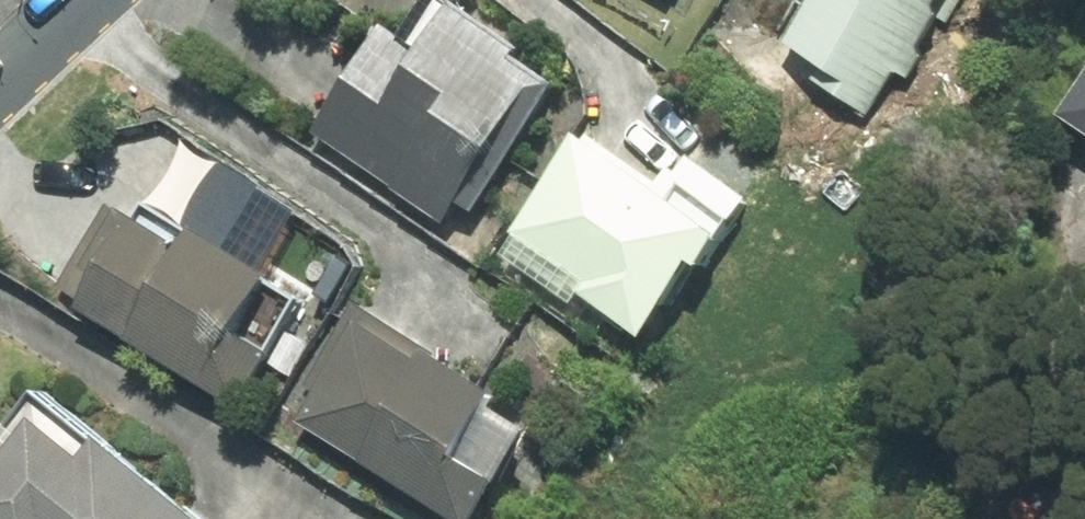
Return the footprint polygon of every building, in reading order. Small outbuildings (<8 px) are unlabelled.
[(305,130),(441,221),(454,202),(469,211),(554,84),(509,54),(512,46),(443,0),(427,0),(401,39),(377,24),(305,130)] [(780,43),(812,63),(804,77),(865,114),(893,68),(906,76),(920,53),(913,49),(933,15),(948,24),(962,0),(806,0),(780,43)] [(1084,138),(1084,62),(1050,114),(1084,138)] [(656,192),(575,138),(503,244),(635,331),(681,262),(699,274),(747,203),(679,157),(656,192)] [(80,299),(75,306),(236,403),(300,299),(139,201),(129,218),(103,202),(53,283),(80,299)] [(293,422),(454,518),(465,518),(519,430),(482,408),(490,396),(427,358),(431,353),(350,304),(300,387),(311,393),(293,422)] [(26,388),(1,420),(0,419),(0,518),(190,518),(26,388)]
